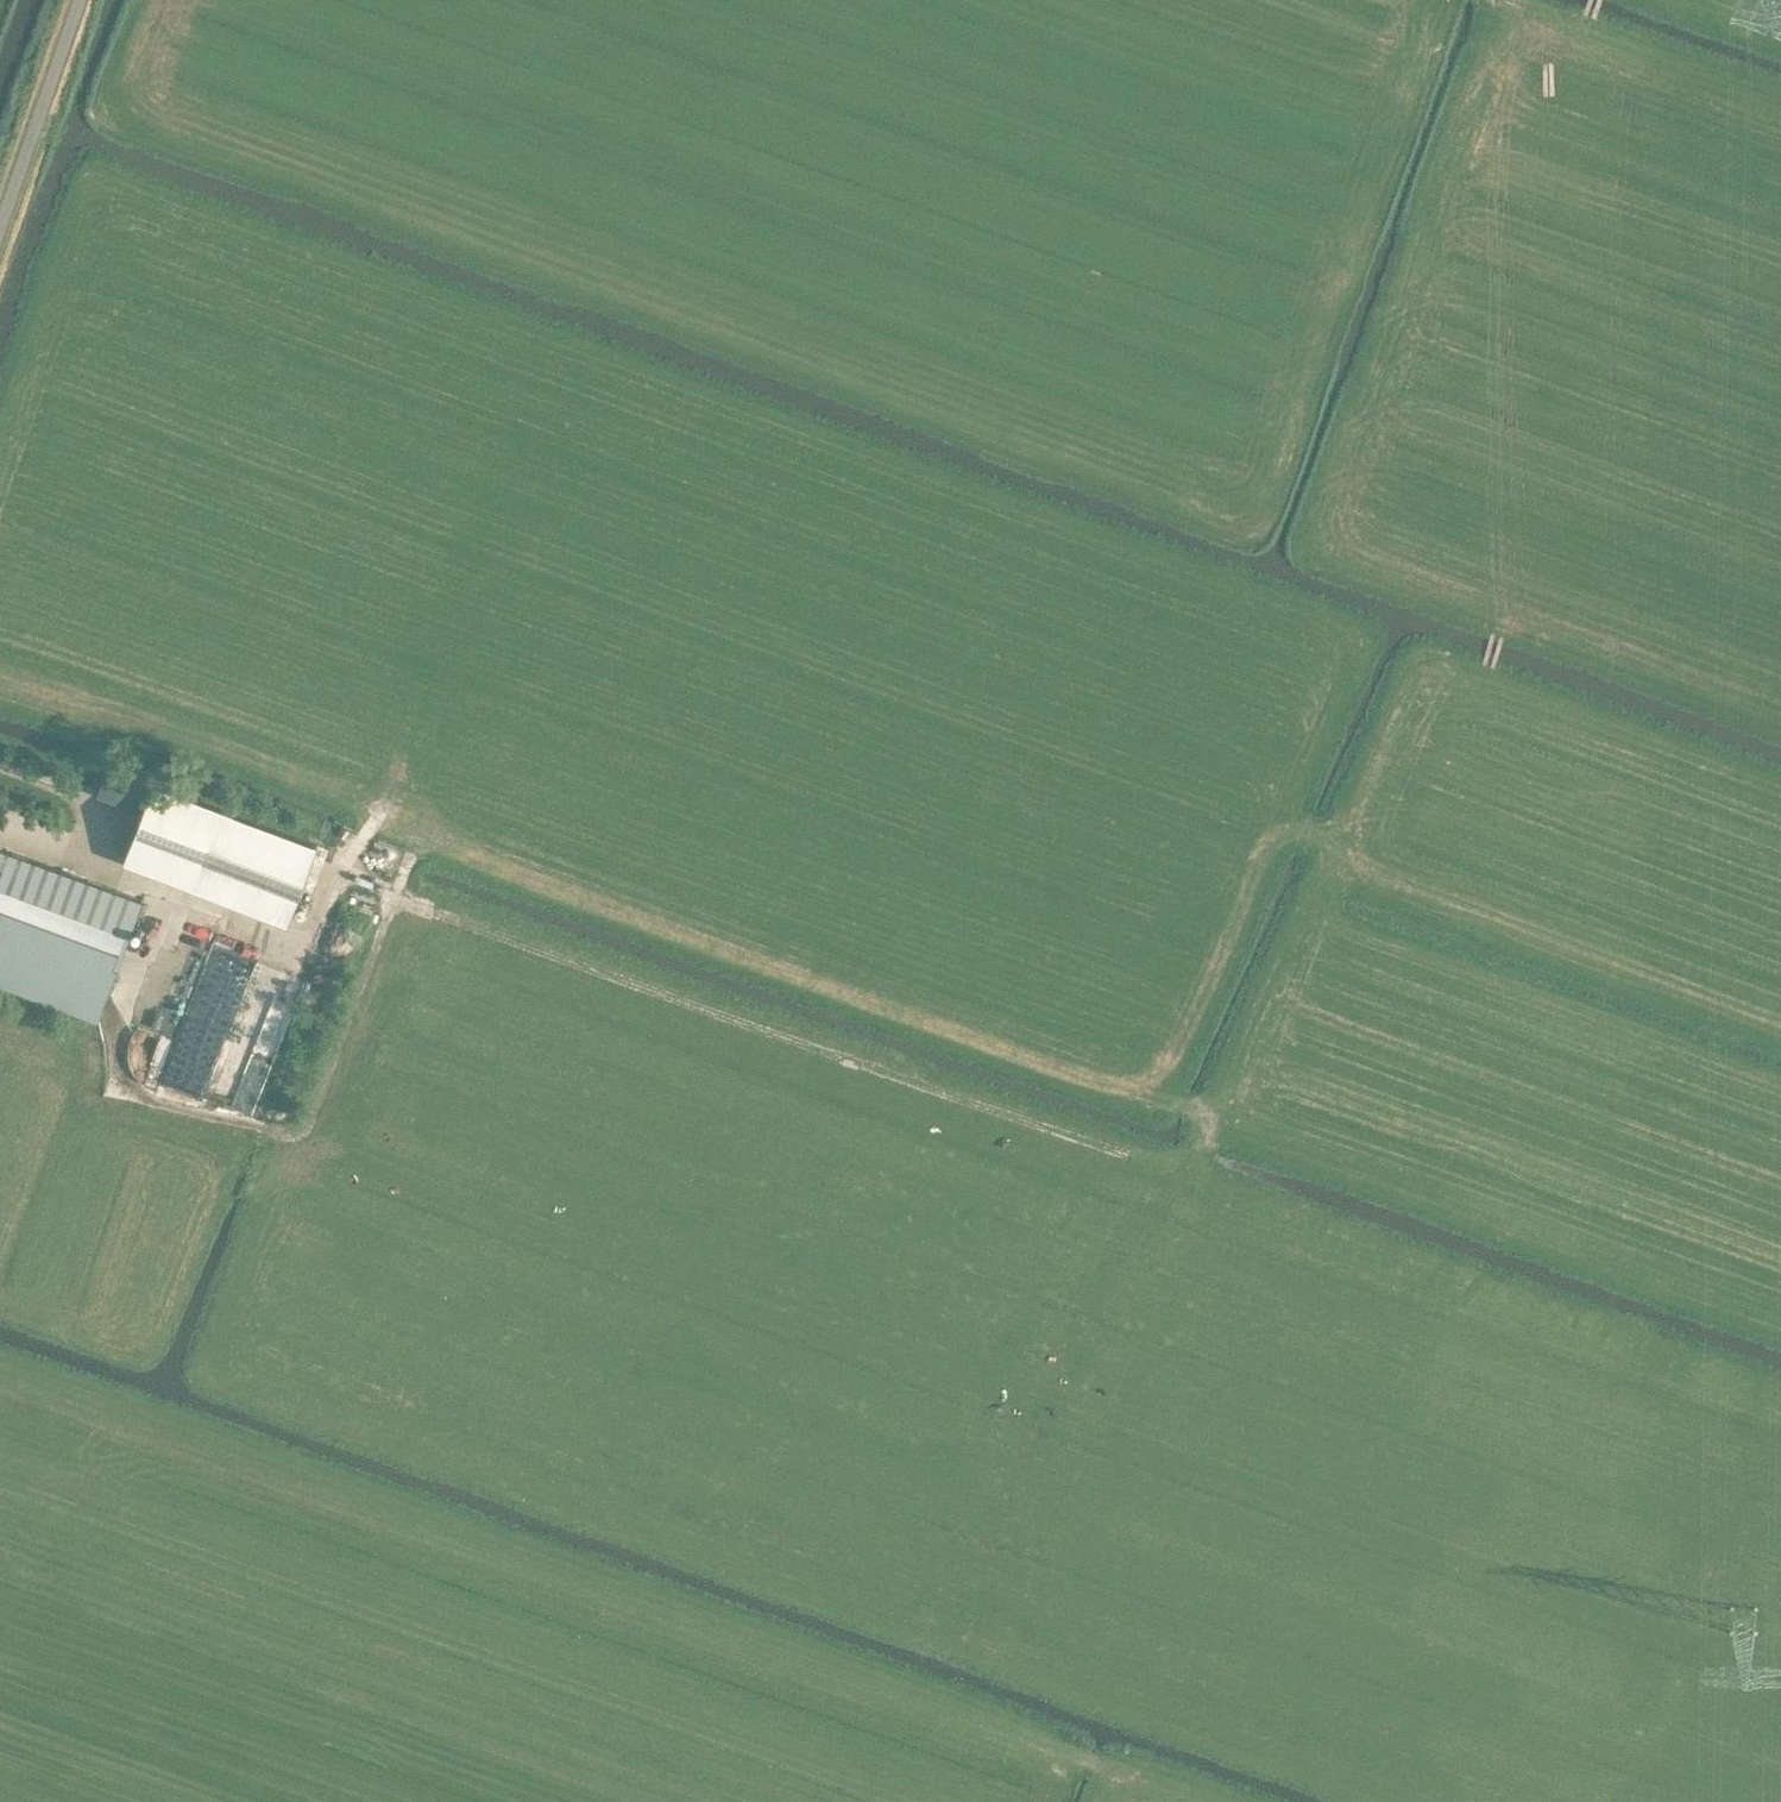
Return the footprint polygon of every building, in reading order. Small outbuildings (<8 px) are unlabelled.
[(120,855),(190,882),(288,917),(321,826),(154,778),(120,855)] [(98,1015),(141,898),(0,845),(0,979),(98,1015)] [(288,1003),(294,974),(277,971),(272,1000),(288,1003)] [(246,1067),(237,1082),(252,1091),(261,1076),(246,1067)]
